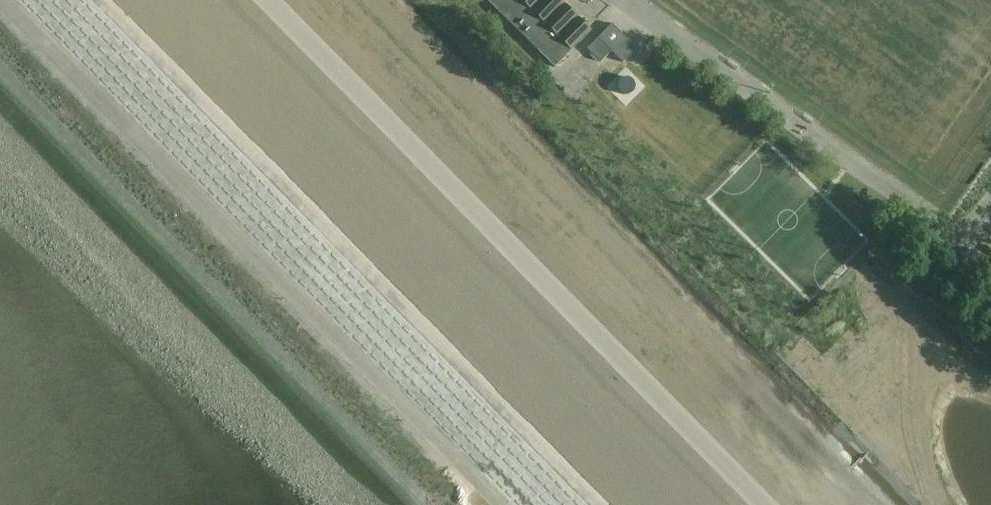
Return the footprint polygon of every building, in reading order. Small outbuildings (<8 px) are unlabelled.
[(489,2),(522,35),(555,68),(591,31),(559,0),(491,0),(489,2)] [(587,49),(588,50),(601,63),(611,52),(623,63),(637,49),(612,24),(587,49)]
